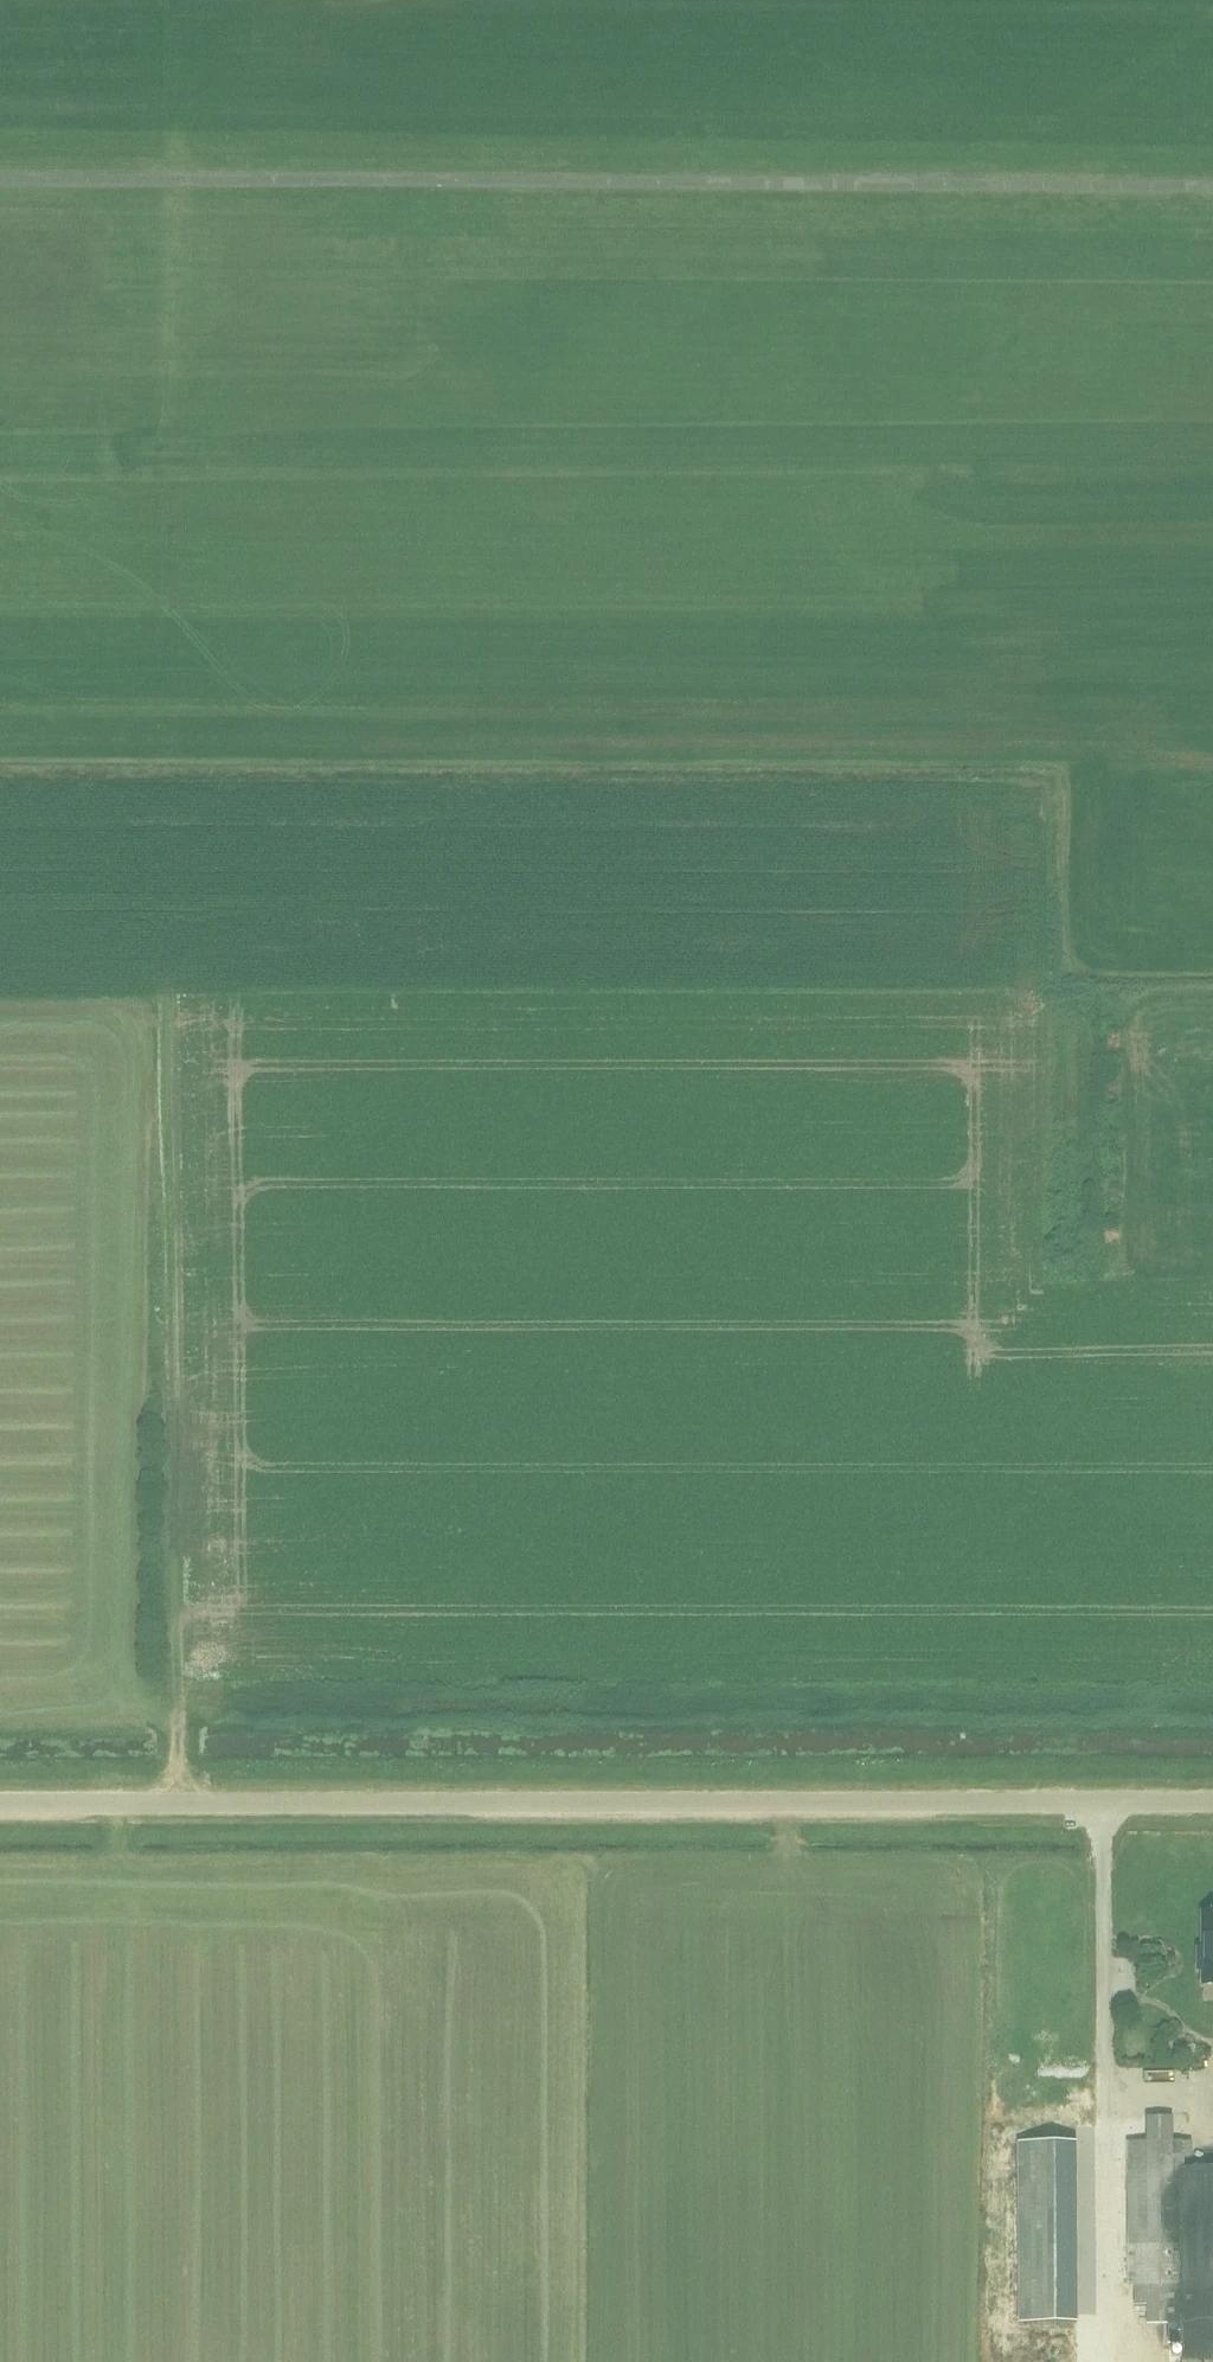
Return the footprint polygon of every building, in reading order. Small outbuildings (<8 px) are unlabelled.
[(1203,1911),(1203,1947),(1198,1947),(1198,1970),(1203,1970),(1203,1985),(1212,1985),(1212,1911),(1203,1911)] [(1155,2110),(1154,2137),(1176,2138),(1177,2111),(1155,2110)] [(1141,2143),(1127,2144),(1129,2288),(1136,2288),(1136,2305),(1143,2305),(1143,2324),(1183,2324),(1184,2361),(1212,2361),(1212,2169),(1184,2169),(1184,2157),(1191,2157),(1191,2143),(1173,2143),(1146,2143),(1141,2143)]
